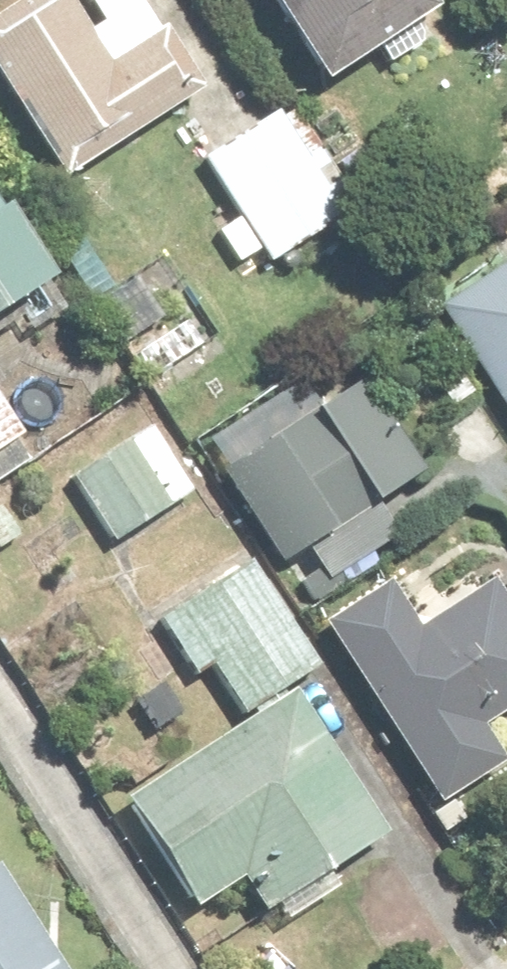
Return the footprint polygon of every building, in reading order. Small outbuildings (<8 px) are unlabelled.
[(60,0),(30,0),(0,17),(0,82),(60,188),(194,113),(157,46),(103,76),(60,0)] [(418,0),(260,0),(320,94),(432,23),(418,0)] [(355,216),(284,114),(205,169),(242,222),(218,239),(252,288),(355,216)] [(49,290),(0,215),(0,322),(49,290)] [(445,314),(506,417),(506,276),(445,314)] [(204,451),(279,570),(300,556),(324,594),(403,545),(379,507),(419,481),(361,389),(308,422),(292,396),(204,451)] [(0,402),(0,462),(27,444),(0,402)] [(193,497),(153,436),(75,487),(115,548),(193,497)] [(280,916),(288,928),(336,898),(328,886),(385,850),(287,694),(317,675),(252,573),(161,630),(196,685),(212,675),(248,732),(126,809),(194,916),(243,885),(268,924),(280,916)] [(491,591),(415,640),(385,592),(322,631),(437,813),(503,772),(480,735),(506,718),(506,617),(491,591)] [(0,880),(0,968),(56,968),(0,880)]
